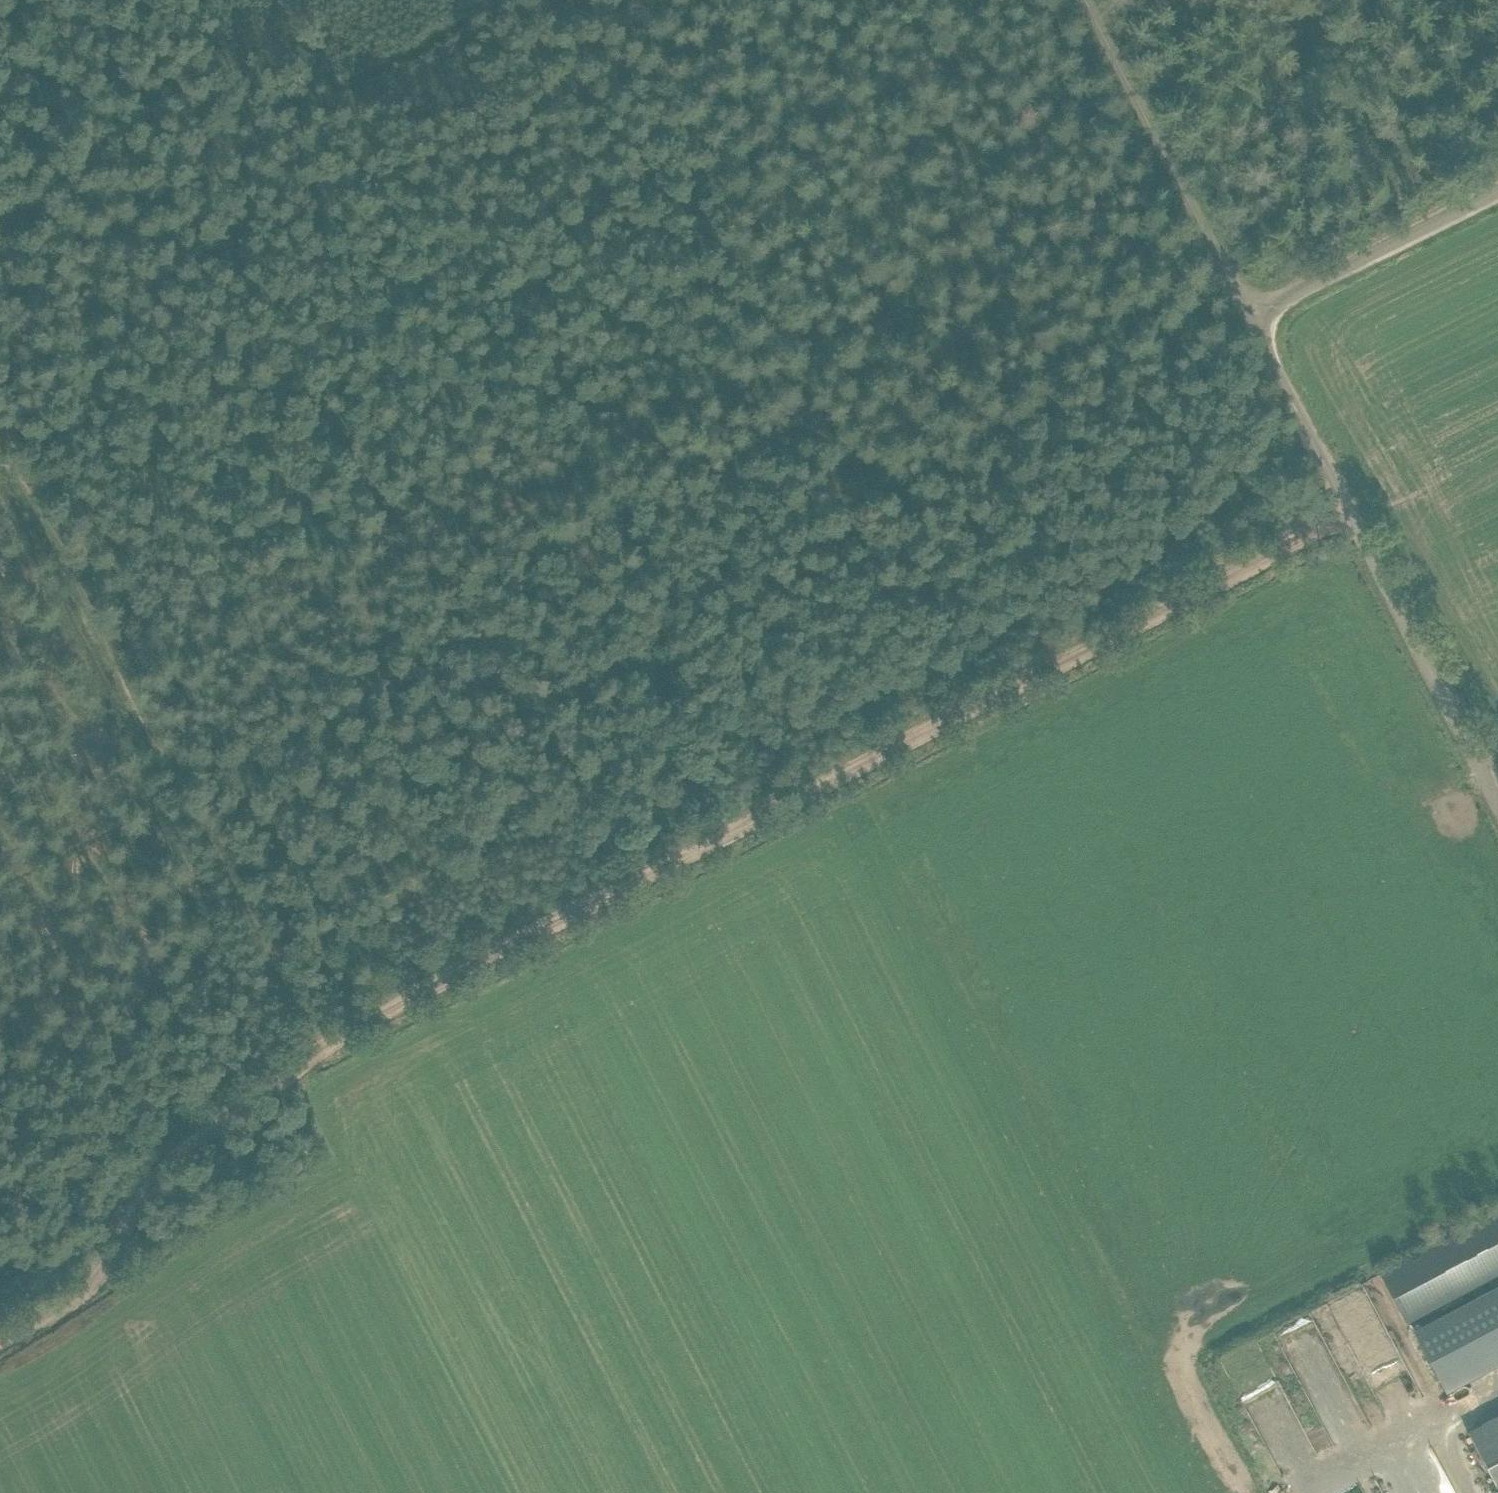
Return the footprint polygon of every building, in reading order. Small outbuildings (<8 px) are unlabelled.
[(1444,1391),(1497,1362),(1497,1212),(1382,1274),(1444,1391)] [(1374,1282),(1364,1286),(1369,1301),(1379,1298),(1374,1282)] [(1467,1434),(1497,1492),(1497,1417),(1467,1434)]
